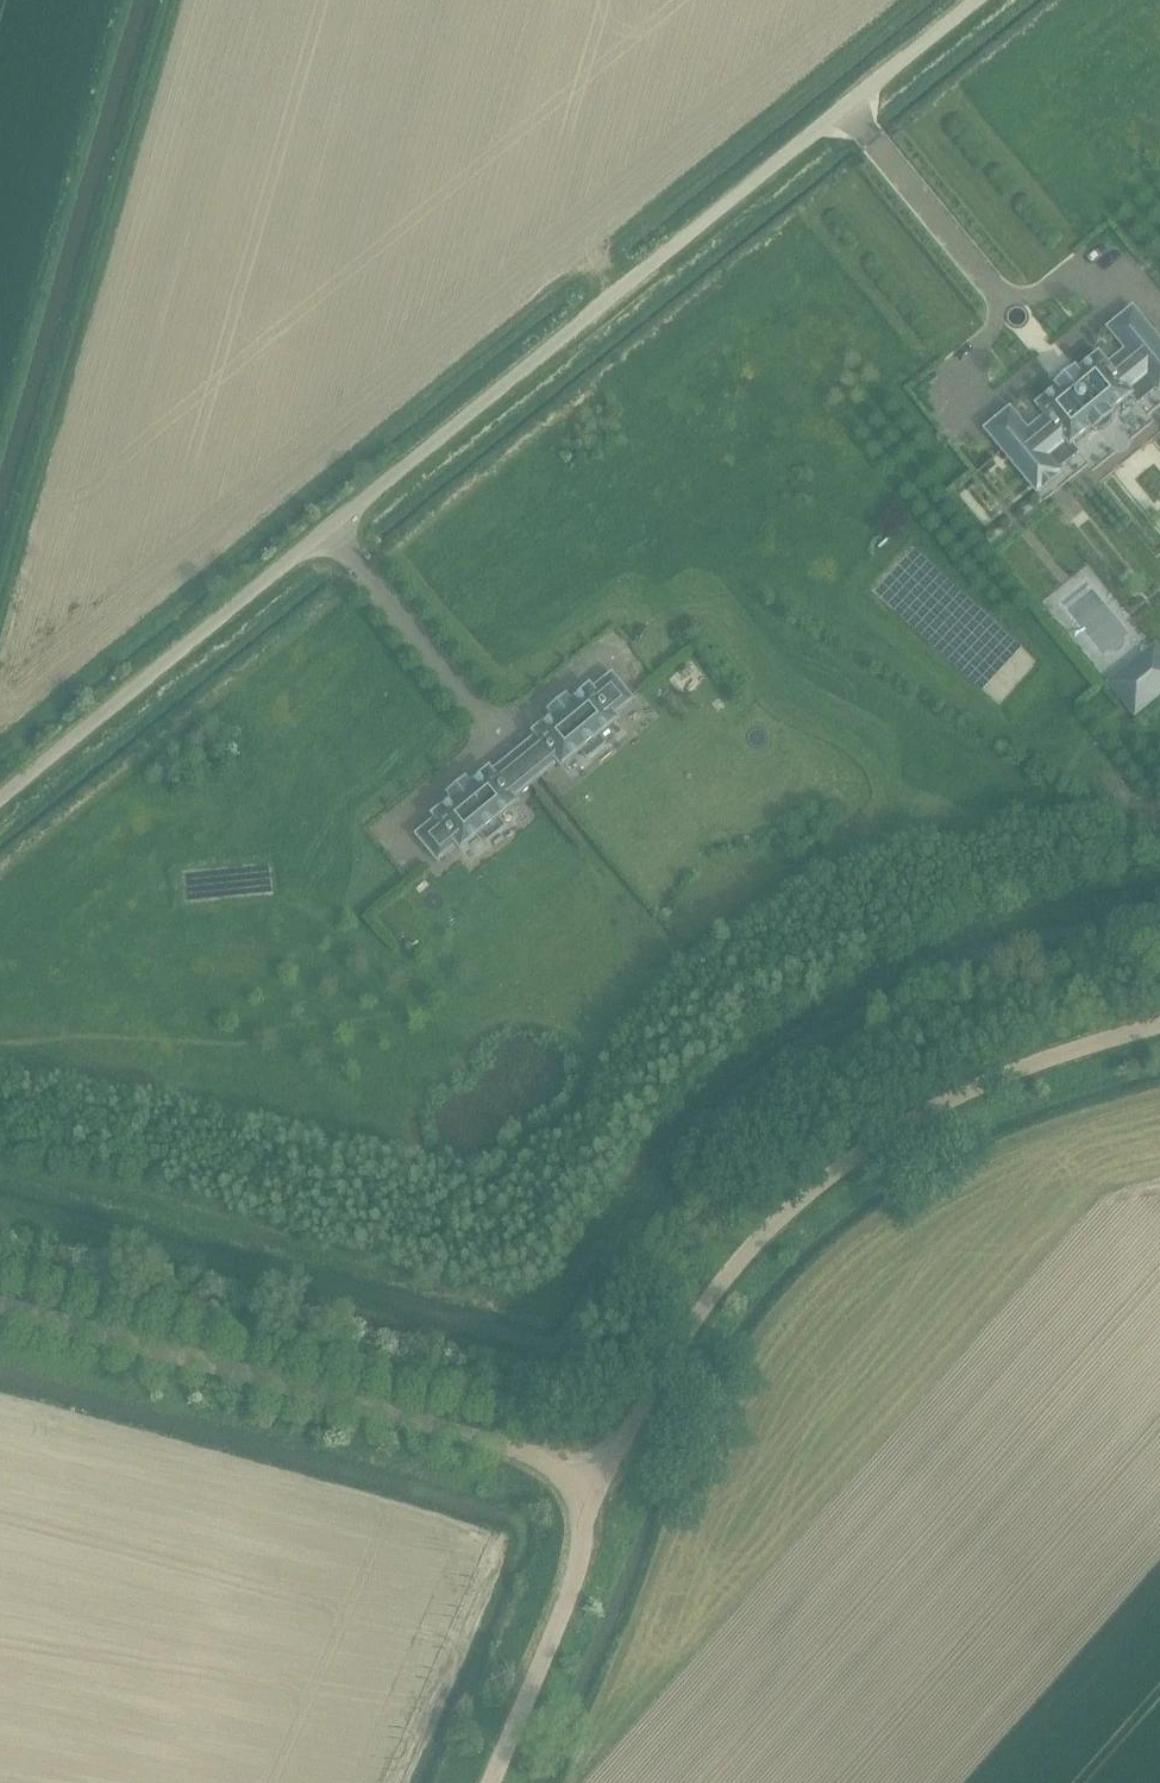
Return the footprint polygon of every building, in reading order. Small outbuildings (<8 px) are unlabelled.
[(1061,262),(1066,285),(1076,282),(1071,259),(1061,262)] [(985,429),(1039,493),(1063,473),(1051,458),(1069,443),(1072,446),(1093,428),(1095,430),(1105,428),(1111,422),(1114,415),(1112,413),(1133,395),(1130,391),(1149,376),(1159,390),(1159,340),(1134,308),(1109,328),(1127,350),(1108,365),(1099,354),(1078,372),(1076,370),(1058,385),(1059,387),(1037,405),(1046,416),(1028,431),(1010,409),(985,429)] [(1150,617),(1096,549),(1053,583),(1108,651),(1150,617)] [(514,756),(533,779),(556,760),(560,765),(580,749),(586,758),(603,744),(596,736),(615,720),(611,715),(630,700),(611,676),(592,692),(588,687),(533,732),(537,737),(514,756)] [(436,820),(417,835),(436,858),(455,843),(459,848),(478,832),(484,839),(485,841),(502,827),(501,826),(495,819),(514,803),(510,798),(533,779),(514,756),(491,774),(487,769),(432,815),(436,820)]
